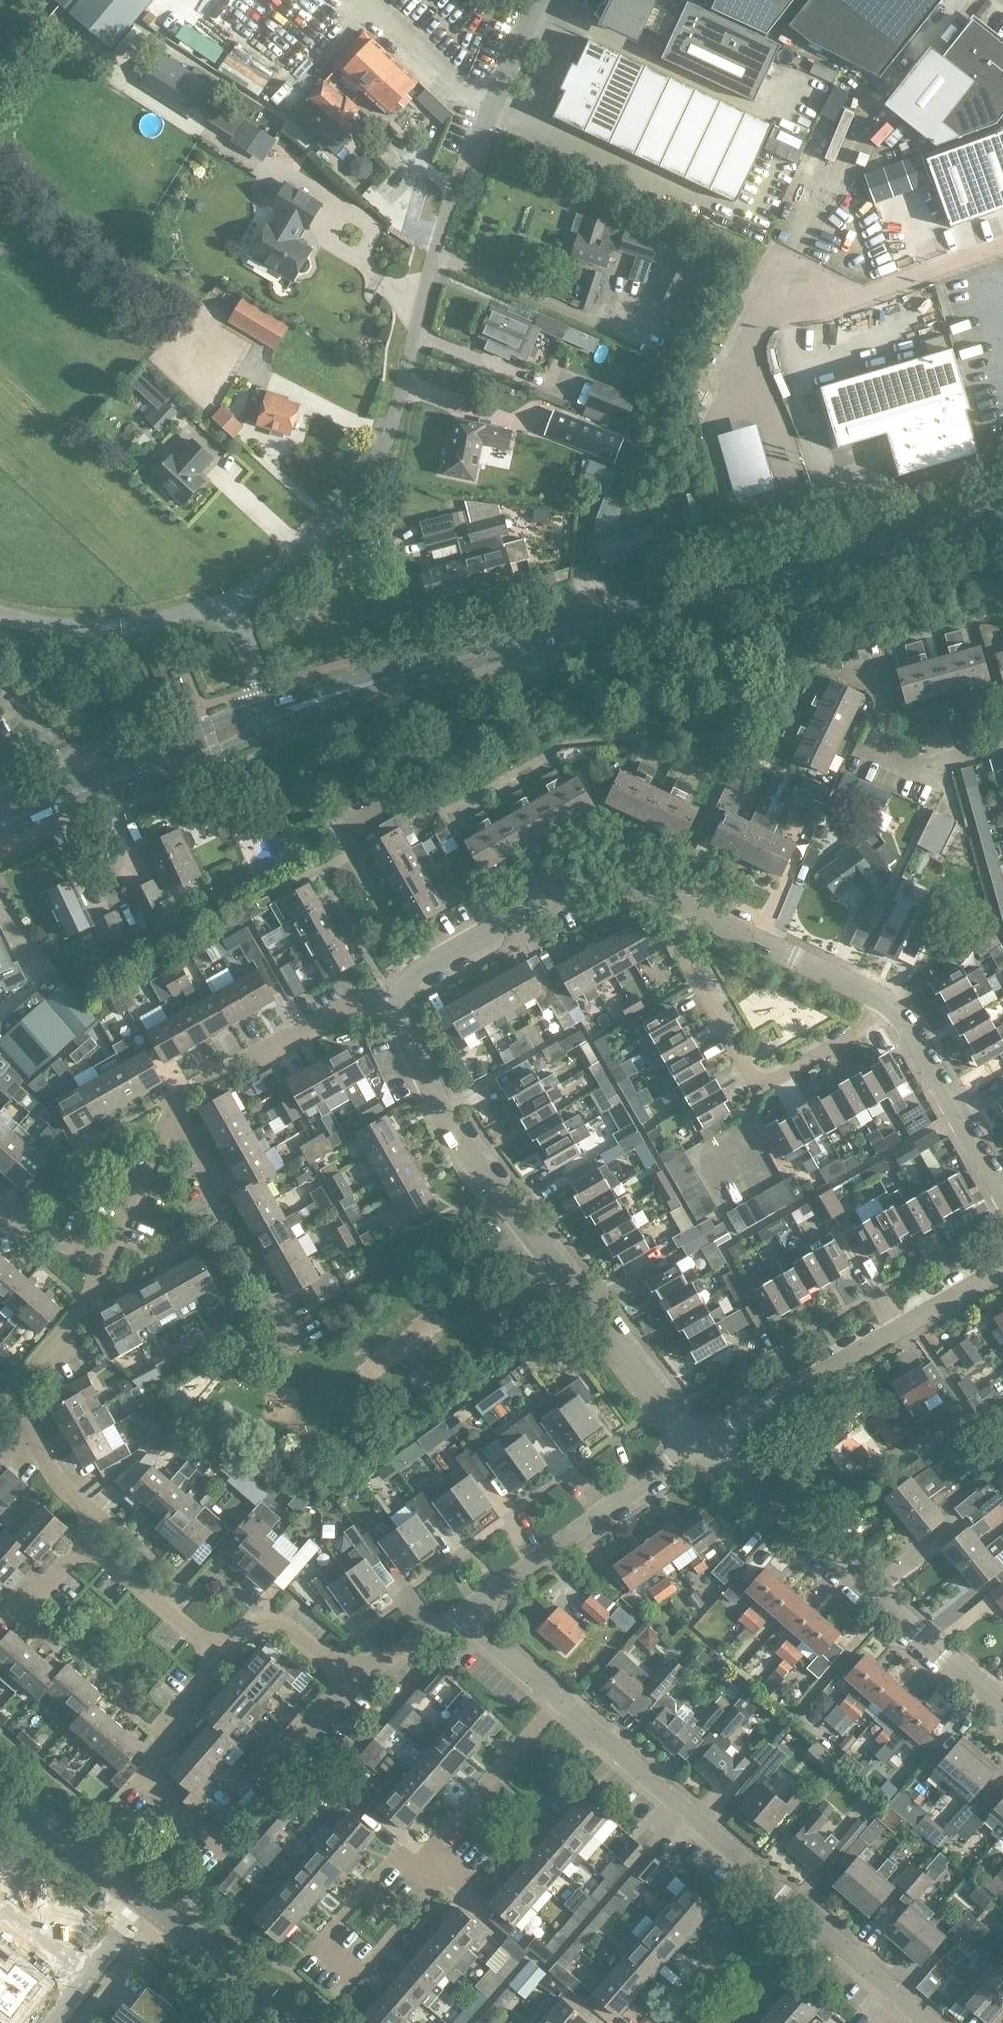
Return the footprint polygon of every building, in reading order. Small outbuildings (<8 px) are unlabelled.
[(71,14),(113,49),(155,0),(83,0),(71,14)] [(670,41),(680,18),(652,5),(654,0),(605,0),(603,5),(600,4),(595,14),(594,15),(603,24),(613,30),(625,34),(638,35),(642,28),(670,41)] [(712,10),(767,36),(796,0),(716,0),(712,10)] [(942,0),(810,0),(789,26),(809,42),(880,78),(942,0)] [(670,41),(661,59),(754,102),(780,46),(687,3),(680,18),(670,41)] [(974,83),(1002,106),(1002,44),(972,20),(943,57),(931,47),(884,106),(928,140),(942,123),(974,83)] [(388,115),(418,82),(372,40),(341,73),(388,115)] [(554,117),(764,213),(800,134),(598,42),(580,81),(568,75),(561,89),(565,91),(554,117)] [(220,90),(161,53),(140,85),(199,123),(220,90)] [(345,99),(325,80),(291,117),(316,140),(322,134),(329,141),(340,129),(341,130),(360,108),(347,96),(345,99)] [(942,123),(961,138),(996,124),(1002,116),(1002,106),(974,83),(942,123)] [(453,116),(424,88),(414,98),(443,126),(453,116)] [(261,128),(245,118),(232,138),(248,148),(261,128)] [(926,159),(951,227),(1002,209),(1002,133),(1000,130),(926,159)] [(668,194),(673,182),(657,175),(652,187),(668,194)] [(310,262),(307,259),(312,250),(296,240),(304,226),(308,228),(322,204),(288,184),(273,208),(281,212),(272,226),(269,224),(251,255),(294,281),(299,272),(303,273),(308,271),(310,267),(310,262)] [(613,243),(621,245),(626,229),(578,214),(572,231),(579,233),(572,256),(606,266),(613,243)] [(653,261),(660,241),(660,240),(626,229),(621,245),(619,250),(653,261)] [(666,243),(660,241),(653,261),(660,264),(666,243)] [(688,304),(703,274),(691,268),(694,261),(676,252),(654,296),(673,306),(676,298),(688,304)] [(244,299),(231,320),(276,348),(289,327),(244,299)] [(534,328),(534,326),(495,309),(482,337),(491,341),(487,350),(510,360),(514,351),(520,354),(526,341),(535,346),(541,331),(534,328)] [(568,325),(540,313),(534,326),(534,328),(541,331),(562,340),(563,337),(570,340),(574,330),(568,327),(568,325)] [(949,349),(945,335),(924,341),(928,355),(949,349)] [(815,390),(832,449),(880,435),(892,475),(913,469),(914,473),(929,469),(928,464),(970,452),(958,413),(964,411),(959,394),(966,392),(953,349),(815,390)] [(704,405),(710,392),(699,387),(694,400),(704,405)] [(630,420),(638,399),(615,390),(607,411),(630,420)] [(258,423),(272,428),(270,434),(283,438),(285,432),(290,434),(300,406),(286,401),(286,399),(268,393),(258,423)] [(160,432),(178,412),(162,398),(144,418),(160,432)] [(223,407),(214,418),(224,427),(234,417),(223,407)] [(556,414),(547,436),(615,465),(624,442),(556,414)] [(477,451),(479,444),(509,451),(513,433),(491,428),(491,424),(482,422),(481,426),(459,421),(453,445),(450,445),(444,473),(472,480),(478,451),(477,451)] [(758,425),(717,437),(736,503),(777,491),(758,425)] [(204,482),(197,475),(212,459),(193,441),(177,458),(174,455),(152,479),(166,492),(168,490),(184,505),(204,482)] [(604,566),(628,560),(619,528),(631,525),(630,524),(636,510),(640,512),(644,502),(609,488),(606,498),(598,519),(596,536),(600,550),(596,552),(599,563),(604,564),(604,566)] [(687,527),(703,522),(695,496),(680,500),(687,527)] [(459,539),(464,538),(466,510),(452,514),(452,513),(419,522),(428,553),(432,552),(435,560),(461,552),(463,552),(459,539)] [(466,510),(464,538),(468,537),(471,546),(497,538),(510,534),(504,513),(486,519),(483,510),(468,514),(466,510)] [(632,531),(631,525),(619,528),(628,560),(659,551),(652,526),(632,531)] [(500,548),(497,538),(471,546),(468,537),(464,538),(459,539),(463,552),(461,552),(463,558),(470,585),(512,574),(509,562),(525,558),(520,539),(503,543),(504,547),(500,548)] [(470,585),(463,558),(420,570),(428,597),(470,585)] [(962,629),(954,632),(955,638),(964,636),(962,629)] [(947,640),(955,638),(954,632),(945,634),(947,640)] [(957,645),(965,642),(964,636),(955,638),(957,645)] [(947,640),(949,647),(957,645),(955,638),(947,640)] [(923,640),(914,642),(916,649),(924,647),(923,640)] [(906,645),(908,651),(916,649),(914,642),(906,645)] [(924,647),(916,649),(918,655),(926,653),(924,647)] [(951,655),(938,658),(948,692),(990,680),(981,647),(970,650),(971,653),(969,654),(952,659),(951,655)] [(918,655),(916,649),(908,651),(910,658),(918,655)] [(906,704),(948,692),(938,658),(928,661),(929,665),(913,670),(911,670),(910,667),(896,670),(906,704)] [(823,710),(819,708),(814,720),(845,735),(864,695),(832,680),(827,690),(831,692),(830,694),(823,710)] [(808,684),(804,691),(810,694),(814,686),(808,684)] [(814,686),(810,694),(816,697),(820,689),(814,686)] [(800,699),(806,701),(810,694),(804,691),(800,699)] [(812,704),(816,697),(810,694),(806,701),(812,704)] [(0,718),(0,742),(4,740),(4,739),(9,736),(0,718)] [(786,728),(792,731),(796,723),(790,720),(786,728)] [(845,735),(814,720),(809,729),(813,731),(805,747),(804,748),(801,747),(795,759),(826,774),(845,735)] [(796,723),(792,731),(798,734),(802,726),(796,723)] [(783,735),(789,738),(792,731),(786,728),(783,735)] [(798,734),(792,731),(789,738),(795,741),(798,734)] [(634,761),(642,746),(632,742),(625,756),(634,761)] [(990,760),(993,773),(1002,770),(1002,756),(990,760)] [(749,768),(737,763),(726,785),(738,791),(749,768)] [(558,768),(550,772),(553,777),(560,772),(558,768)] [(776,770),(765,791),(775,796),(782,783),(794,789),(798,781),(776,770)] [(605,803),(645,821),(660,790),(649,785),(648,788),(630,780),(632,777),(620,771),(605,803)] [(546,781),(553,777),(550,772),(543,777),(546,781)] [(553,777),(555,781),(562,776),(560,772),(553,777)] [(849,808),(854,796),(861,780),(849,775),(836,803),(849,808)] [(551,792),(540,799),(557,829),(595,807),(578,777),(567,784),(569,787),(553,795),(551,792)] [(555,781),(553,777),(546,781),(548,785),(555,781)] [(799,791),(822,802),(828,789),(805,778),(799,791)] [(891,793),(861,780),(854,796),(884,809),(891,793)] [(981,799),(977,785),(966,788),(970,802),(981,799)] [(524,793),(522,789),(514,793),(517,797),(524,793)] [(671,795),(660,790),(645,821),(685,840),(700,809),(688,803),(686,806),(669,798),(671,795)] [(517,797),(514,793),(507,797),(510,801),(517,797)] [(519,801),(526,797),(524,793),(517,797),(519,801)] [(512,805),(519,801),(517,797),(510,801),(512,805)] [(514,814),(503,820),(520,850),(557,829),(540,799),(530,804),(532,807),(515,817),(514,814)] [(985,813),(981,799),(970,802),(974,816),(985,813)] [(802,824),(814,830),(825,807),(813,802),(802,824)] [(478,819),(485,815),(483,811),(476,815),(478,819)] [(735,854),(750,822),(727,811),(712,843),(735,854)] [(380,826),(386,837),(369,846),(381,866),(411,849),(405,838),(414,833),(402,813),(380,826)] [(469,819),(471,823),(478,819),(476,815),(469,819)] [(485,815),(478,819),(480,823),(488,819),(485,815)] [(473,827),(480,823),(478,819),(471,823),(473,827)] [(483,871),(520,850),(503,820),(492,826),(494,829),(478,838),(476,835),(465,842),(482,872),(483,871)] [(735,854),(758,865),(773,833),(750,822),(735,854)] [(773,833),(758,865),(781,876),(796,844),(782,838),(784,826),(777,825),(773,833)] [(153,838),(154,842),(145,846),(166,891),(201,874),(190,850),(194,847),(196,842),(191,832),(186,831),(182,833),(180,829),(174,832),(172,829),(168,827),(154,835),(153,838)] [(919,844),(921,841),(940,851),(946,839),(949,840),(952,834),(951,834),(948,839),(926,828),(918,844),(919,844)] [(452,838),(447,829),(435,835),(441,845),(452,838)] [(978,832),(982,846),(993,843),(989,829),(978,832)] [(875,852),(870,845),(877,841),(869,830),(851,844),(854,848),(820,874),(837,896),(856,882),(867,895),(855,920),(867,926),(880,900),(883,901),(889,890),(885,888),(892,875),(886,866),(897,858),(887,844),(875,852)] [(997,857),(993,843),(982,846),(986,860),(997,857)] [(418,845),(411,849),(381,866),(392,886),(423,869),(430,865),(418,845)] [(453,866),(458,875),(470,868),(464,859),(453,866)] [(481,888),(470,868),(458,875),(470,895),(481,888)] [(758,868),(736,871),(739,891),(761,888),(758,868)] [(434,889),(423,869),(392,886),(403,906),(434,889)] [(990,876),(994,890),(1002,888),(1002,877),(1002,873),(990,876)] [(188,926),(173,897),(165,901),(153,879),(129,892),(141,914),(142,913),(160,946),(186,932),(184,928),(188,926)] [(91,924),(84,910),(86,909),(72,881),(46,893),(60,922),(69,917),(76,931),(91,924)] [(907,884),(902,882),(896,895),(901,897),(875,948),(876,949),(875,951),(883,955),(885,952),(893,956),(892,957),(909,965),(928,925),(911,917),(918,903),(907,898),(910,891),(905,889),(907,884)] [(251,919),(271,908),(282,926),(290,922),(321,905),(309,884),(272,904),(267,896),(245,909),(251,919)] [(994,890),(998,904),(1002,903),(1002,888),(994,890)] [(446,909),(434,889),(403,906),(415,926),(446,909)] [(332,924),(321,905),(290,922),(301,942),(332,924)] [(104,943),(126,932),(123,926),(125,925),(124,921),(122,922),(116,910),(92,922),(104,943)] [(657,933),(647,939),(637,921),(617,933),(634,964),(647,957),(651,965),(670,955),(657,933)] [(332,924),(301,942),(290,948),(296,958),(307,951),(313,962),(343,944),(338,935),(342,933),(336,924),(333,926),(332,924)] [(247,926),(233,934),(250,962),(264,954),(247,926)] [(634,964),(617,933),(597,944),(615,975),(634,964)] [(995,935),(975,947),(980,957),(1001,945),(995,935)] [(11,967),(13,966),(0,940),(0,986),(17,978),(11,967)] [(214,962),(223,957),(215,944),(206,950),(214,962)] [(355,964),(343,944),(313,962),(324,981),(355,964)] [(615,975),(597,944),(577,955),(595,986),(615,975)] [(156,962),(162,972),(176,962),(170,953),(156,962)] [(600,996),(595,986),(577,955),(557,966),(567,984),(556,990),(568,1012),(579,1006),(575,998),(583,993),(588,1002),(600,996)] [(526,961),(506,972),(524,1004),(534,998),(542,1012),(551,1007),(558,1018),(568,1012),(556,990),(548,977),(538,983),(526,961)] [(279,968),(284,978),(295,972),(290,962),(279,968)] [(172,996),(182,990),(178,982),(187,977),(180,964),(161,975),(172,996)] [(981,969),(973,973),(966,977),(960,966),(929,983),(936,995),(940,993),(945,1002),(986,979),(981,969)] [(231,973),(236,982),(253,1013),(275,1000),(258,970),(246,977),(241,968),(231,973)] [(295,972),(284,978),(295,998),(307,991),(295,972)] [(524,1004),(506,972),(486,984),(508,1023),(528,1011),(524,1004)] [(57,974),(0,1025),(0,1041),(31,1075),(96,1017),(57,974)] [(986,979),(945,1002),(951,1012),(947,1014),(953,1025),(984,1008),(978,997),(992,990),(986,979)] [(116,999),(130,991),(124,981),(110,989),(116,999)] [(215,994),(232,1025),(253,1013),(236,982),(215,994)] [(486,984),(466,995),(488,1034),(508,1023),(486,984)] [(122,997),(129,1009),(137,1005),(130,992),(122,997)] [(193,1007),(210,1037),(232,1025),(215,994),(193,1007)] [(637,994),(628,999),(636,1012),(645,1007),(637,994)] [(488,1034),(466,995),(455,1001),(453,998),(444,1003),(455,1024),(445,1030),(457,1052),(468,1046),(468,1045),(488,1034)] [(129,1009),(122,997),(113,1002),(120,1014),(129,1009)] [(636,1012),(628,999),(619,1004),(627,1017),(636,1012)] [(638,1041),(644,1052),(682,1029),(677,1019),(680,1017),(674,1005),(643,1023),(650,1034),(638,1041)] [(210,1037),(193,1007),(171,1019),(188,1050),(210,1037)] [(984,1008),(953,1025),(960,1036),(963,1034),(969,1044),(996,1029),(996,1028),(984,1008)] [(188,1050),(171,1019),(148,1032),(165,1063),(188,1050)] [(969,1044),(975,1054),(971,1056),(978,1068),(1002,1053),(1002,1041),(1002,1039),(1002,1025),(1002,1024),(996,1028),(996,1029),(969,1044)] [(660,1070),(667,1066),(698,1048),(692,1037),(688,1039),(682,1029),(644,1052),(650,1062),(654,1059),(660,1070)] [(565,1053),(586,1041),(580,1030),(559,1042),(565,1053)] [(527,1036),(509,1046),(516,1057),(544,1041),(539,1031),(528,1038),(527,1036)] [(163,1082),(145,1051),(142,1045),(136,1048),(129,1036),(113,1046),(123,1064),(140,1094),(163,1082)] [(81,1046),(87,1054),(98,1045),(91,1037),(81,1046)] [(87,1054),(81,1046),(70,1055),(77,1063),(87,1054)] [(348,1046),(327,1057),(350,1099),(356,1109),(363,1121),(383,1109),(376,1096),(367,1101),(357,1082),(365,1077),(364,1075),(374,1069),(367,1056),(357,1062),(348,1046)] [(705,1059),(698,1048),(667,1066),(673,1076),(667,1080),(673,1090),(706,1071),(701,1061),(705,1059)] [(880,1061),(871,1066),(888,1097),(896,1113),(907,1107),(896,1088),(907,1082),(889,1050),(878,1057),(880,1061)] [(610,1071),(620,1065),(613,1053),(604,1058),(610,1071)] [(350,1099),(327,1057),(308,1068),(325,1099),(324,1100),(330,1110),(350,1099)] [(588,1067),(600,1088),(610,1082),(599,1061),(588,1067)] [(140,1094),(123,1064),(101,1076),(119,1107),(140,1094)] [(620,1065),(610,1071),(617,1083),(627,1077),(620,1065)] [(861,1072),(849,1078),(867,1109),(888,1097),(871,1066),(870,1067),(872,1071),(863,1076),(861,1072)] [(283,1089),(272,1068),(260,1075),(271,1095),(283,1089)] [(324,1100),(325,1099),(308,1068),(288,1079),(305,1111),(315,1105),(323,1117),(331,1112),(330,1110),(324,1100)] [(546,1092),(553,1088),(547,1078),(540,1081),(533,1070),(503,1088),(509,1100),(513,1097),(519,1107),(546,1092)] [(685,1097),(691,1107),(722,1089),(716,1078),(712,1081),(706,1071),(673,1090),(679,1100),(685,1097)] [(13,1098),(22,1087),(15,1080),(5,1072),(0,1077),(0,1083),(6,1088),(4,1090),(13,1098)] [(101,1076),(80,1088),(97,1119),(119,1107),(101,1076)] [(867,1109),(849,1078),(838,1085),(840,1089),(831,1094),(841,1112),(851,1130),(852,1130),(851,1128),(859,1123),(855,1116),(867,1109)] [(610,1082),(600,1088),(612,1108),(622,1102),(610,1082)] [(527,1130),(558,1112),(552,1102),(563,1096),(557,1086),(553,1088),(546,1092),(519,1107),(524,1117),(521,1119),(527,1130)] [(22,1087),(13,1098),(29,1112),(38,1101),(22,1087)] [(75,1131),(97,1119),(80,1088),(57,1101),(75,1131)] [(729,1101),(722,1089),(691,1107),(698,1117),(691,1121),(697,1132),(731,1113),(725,1103),(729,1101)] [(211,1130),(242,1112),(230,1091),(199,1109),(211,1130)] [(634,1112),(644,1107),(637,1094),(627,1100),(634,1112)] [(819,1096),(808,1102),(825,1133),(837,1126),(842,1135),(851,1130),(841,1112),(831,1094),(821,1099),(819,1096)] [(289,1099),(277,1106),(267,1112),(271,1121),(280,1116),(281,1116),(295,1109),(289,1099)] [(805,1144),(808,1151),(812,1157),(821,1151),(814,1139),(825,1133),(808,1102),(796,1109),(799,1113),(789,1118),(804,1144),(805,1144)] [(898,1116),(909,1135),(931,1123),(920,1104),(899,1116),(898,1116)] [(39,1115),(50,1125),(57,1117),(46,1107),(39,1115)] [(644,1107),(634,1112),(641,1124),(651,1119),(644,1107)] [(299,1117),(295,1109),(281,1116),(286,1125),(299,1117)] [(343,1132),(354,1126),(363,1121),(356,1109),(347,1114),(349,1119),(338,1126),(341,1131),(342,1130),(343,1132)] [(19,1125),(20,1124),(2,1110),(0,1112),(0,1147),(19,1125)] [(253,1132),(242,1112),(211,1130),(222,1150),(253,1132)] [(558,1112),(527,1130),(533,1141),(537,1139),(543,1149),(570,1133),(569,1133),(576,1129),(584,1124),(579,1114),(563,1122),(558,1112)] [(369,1156),(400,1138),(387,1116),(357,1132),(356,1133),(359,1137),(369,1156)] [(65,1131),(57,1117),(50,1125),(56,1135),(65,1131)] [(798,1157),(808,1151),(805,1144),(804,1144),(789,1118),(779,1123),(777,1119),(765,1126),(783,1157),(794,1150),(798,1157)] [(871,1142),(894,1130),(889,1121),(866,1133),(871,1142)] [(601,1155),(640,1133),(633,1122),(612,1134),(618,1144),(601,1154),(601,1155)] [(591,1135),(584,1124),(576,1129),(569,1133),(570,1133),(543,1149),(548,1159),(545,1161),(551,1172),(582,1155),(576,1144),(591,1135)] [(30,1147),(37,1140),(19,1125),(0,1147),(0,1168),(7,1174),(30,1147)] [(356,1129),(354,1126),(343,1132),(345,1135),(356,1129)] [(347,1144),(359,1137),(356,1133),(357,1132),(356,1129),(345,1135),(347,1139),(345,1140),(347,1144)] [(329,1142),(332,1147),(345,1140),(347,1139),(345,1135),(343,1132),(342,1130),(341,1131),(328,1138),(324,1132),(312,1139),(317,1148),(329,1142)] [(913,1142),(920,1153),(941,1141),(935,1130),(913,1142)] [(884,1138),(889,1147),(902,1140),(896,1131),(884,1138)] [(253,1132),(222,1150),(233,1169),(265,1152),(253,1132)] [(646,1143),(640,1133),(601,1155),(607,1164),(623,1154),(624,1155),(646,1143)] [(413,1160),(400,1138),(369,1156),(382,1178),(413,1160)] [(889,1147),(884,1138),(871,1145),(877,1154),(889,1147)] [(317,1148),(312,1139),(300,1146),(305,1155),(317,1148)] [(317,1148),(322,1157),(334,1150),(332,1147),(329,1142),(317,1148)] [(665,1165),(685,1152),(680,1142),(659,1154),(665,1165)] [(920,1153),(913,1142),(903,1148),(909,1159),(920,1153)] [(47,1162),(30,1147),(7,1174),(24,1189),(47,1162)] [(317,1148),(305,1155),(309,1163),(322,1157),(317,1148)] [(276,1172),(265,1152),(233,1169),(244,1188),(245,1189),(263,1178),(264,1178),(276,1172)] [(691,1162),(685,1152),(665,1165),(670,1174),(691,1162)] [(854,1155),(842,1162),(847,1171),(860,1164),(854,1155)] [(871,1166),(877,1176),(890,1169),(884,1159),(871,1166)] [(413,1160),(382,1178),(394,1200),(425,1182),(413,1160)] [(696,1171),(691,1162),(670,1174),(676,1183),(696,1171)] [(574,1195),(580,1207),(611,1189),(605,1178),(611,1175),(605,1164),(572,1183),(577,1193),(574,1195)] [(865,1183),(877,1176),(871,1166),(851,1178),(856,1187),(864,1182),(865,1183)] [(651,1175),(659,1189),(669,1183),(662,1169),(651,1175)] [(340,1202),(356,1193),(343,1171),(328,1180),(340,1202)] [(702,1181),(696,1171),(676,1183),(681,1193),(702,1181)] [(927,1191),(917,1196),(935,1227),(945,1221),(943,1217),(953,1211),(938,1185),(937,1185),(933,1178),(929,1172),(919,1178),(927,1191)] [(938,1185),(953,1211),(962,1206),(964,1210),(976,1203),(958,1173),(947,1179),(944,1172),(933,1178),(937,1185),(938,1185)] [(793,1175),(783,1180),(794,1201),(805,1196),(800,1187),(793,1175)] [(282,1193),(298,1187),(293,1176),(278,1182),(282,1193)] [(245,1189),(244,1188),(232,1195),(244,1216),(275,1198),(264,1178),(263,1178),(245,1189)] [(785,1207),(794,1201),(783,1180),(773,1186),(785,1207)] [(707,1190),(702,1181),(681,1193),(686,1201),(707,1190)] [(437,1204),(425,1182),(394,1200),(406,1222),(437,1204)] [(809,1182),(800,1187),(805,1196),(814,1190),(809,1182)] [(669,1183),(659,1189),(671,1210),(681,1204),(669,1183)] [(315,1202),(328,1195),(322,1186),(310,1192),(315,1202)] [(773,1186),(764,1191),(776,1212),(785,1207),(773,1186)] [(623,1209),(626,1207),(633,1203),(628,1193),(617,1199),(611,1189),(580,1207),(586,1217),(590,1215),(596,1226),(600,1224),(600,1223),(623,1210),(623,1209)] [(832,1189),(821,1196),(833,1217),(845,1210),(832,1189)] [(917,1196),(906,1202),(900,1189),(890,1194),(888,1191),(886,1193),(893,1205),(894,1205),(896,1208),(895,1209),(909,1232),(911,1236),(921,1230),(923,1234),(935,1227),(917,1196)] [(712,1200),(707,1190),(686,1201),(692,1212),(712,1200)] [(764,1191),(755,1197),(766,1218),(776,1212),(764,1191)] [(340,1202),(344,1210),(356,1203),(352,1195),(356,1193),(340,1202)] [(883,1211),(873,1217),(891,1247),(901,1241),(899,1237),(909,1232),(895,1209),(896,1208),(894,1205),(893,1205),(886,1193),(877,1197),(883,1211)] [(328,1195),(315,1202),(320,1210),(332,1203),(328,1195)] [(820,1225),(833,1217),(821,1196),(799,1208),(804,1216),(812,1211),(820,1225)] [(766,1218),(755,1197),(745,1202),(757,1223),(766,1218)] [(286,1218),(275,1198),(244,1216),(255,1236),(286,1218)] [(718,1209),(712,1200),(692,1212),(697,1221),(718,1209)] [(748,1228),(757,1223),(745,1202),(736,1208),(748,1228)] [(608,1247),(638,1229),(626,1207),(623,1209),(623,1210),(600,1223),(600,1224),(605,1233),(601,1235),(608,1247)] [(738,1234),(748,1228),(736,1208),(726,1213),(738,1234)] [(297,1212),(286,1218),(255,1236),(266,1256),(298,1238),(292,1228),(302,1222),(297,1212)] [(702,1235),(715,1226),(710,1217),(694,1226),(693,1225),(672,1238),(677,1248),(681,1245),(702,1234),(702,1235)] [(879,1254),(891,1247),(873,1217),(862,1223),(858,1217),(848,1223),(867,1256),(877,1250),(879,1254)] [(769,1225),(775,1234),(787,1227),(781,1218),(769,1225)] [(715,1227),(715,1226),(702,1235),(702,1234),(681,1245),(687,1256),(714,1240),(717,1246),(732,1237),(723,1222),(715,1227)] [(338,1241),(350,1234),(345,1225),(332,1232),(338,1241)] [(775,1234),(769,1225),(757,1232),(763,1241),(775,1234)] [(644,1239),(638,1229),(608,1247),(614,1257),(618,1255),(624,1265),(657,1246),(651,1235),(644,1239)] [(380,1238),(375,1230),(363,1236),(368,1245),(380,1238)] [(823,1245),(813,1251),(830,1282),(841,1275),(839,1272),(849,1266),(830,1233),(819,1239),(823,1245)] [(350,1234),(338,1241),(342,1250),(355,1243),(350,1234)] [(309,1258),(298,1238),(266,1256),(278,1275),(309,1258)] [(733,1259),(746,1251),(740,1242),(727,1249),(733,1259)] [(807,1290),(808,1290),(817,1285),(819,1288),(830,1282),(813,1251),(802,1258),(797,1247),(786,1252),(788,1257),(792,1263),(792,1264),(794,1267),(807,1290)] [(13,1265),(0,1254),(0,1279),(13,1265)] [(179,1266),(196,1297),(216,1285),(199,1254),(179,1266)] [(686,1257),(676,1263),(646,1281),(652,1292),(656,1290),(662,1301),(666,1299),(665,1298),(692,1282),(692,1283),(699,1279),(693,1268),(695,1265),(690,1257),(686,1257)] [(783,1273),(773,1279),(791,1309),(802,1303),(800,1299),(810,1293),(808,1290),(807,1290),(794,1267),(792,1264),(792,1263),(788,1257),(778,1262),(783,1273)] [(320,1277),(309,1258),(278,1275),(289,1295),(299,1289),(310,1309),(341,1292),(331,1274),(328,1273),(320,1277)] [(13,1265),(0,1279),(0,1313),(7,1305),(29,1279),(13,1265)] [(179,1266),(159,1277),(176,1308),(196,1297),(179,1266)] [(729,1289),(739,1284),(731,1270),(722,1276),(729,1289)] [(780,1316),(791,1309),(773,1279),(763,1285),(756,1273),(745,1279),(767,1318),(777,1312),(780,1316)] [(45,1293),(35,1284),(38,1281),(32,1275),(29,1279),(7,1305),(15,1312),(8,1321),(16,1327),(23,1319),(45,1293)] [(157,1319),(176,1308),(159,1277),(139,1288),(157,1319)] [(665,1298),(666,1299),(671,1308),(667,1310),(673,1321),(704,1303),(698,1293),(704,1289),(699,1279),(692,1283),(692,1282),(665,1298)] [(739,1284),(729,1289),(735,1301),(745,1295),(739,1284)] [(137,1331),(157,1319),(139,1288),(119,1299),(137,1331)] [(61,1308),(51,1299),(54,1295),(48,1290),(45,1293),(23,1319),(39,1333),(61,1308)] [(144,1343),(137,1331),(119,1299),(99,1311),(109,1328),(98,1334),(112,1359),(144,1343)] [(704,1303),(673,1321),(680,1332),(683,1330),(689,1340),(716,1325),(715,1324),(722,1320),(727,1318),(720,1306),(709,1312),(704,1303)] [(752,1331),(762,1325),(750,1304),(740,1310),(746,1320),(752,1331)] [(716,1325),(689,1340),(695,1350),(691,1352),(698,1363),(728,1346),(722,1334),(728,1330),(730,1334),(743,1326),(741,1323),(746,1320),(740,1310),(727,1318),(722,1320),(715,1324),(716,1325)] [(219,1337),(239,1326),(232,1312),(212,1324),(219,1337)] [(192,1336),(200,1348),(208,1343),(201,1331),(192,1336)] [(200,1348),(192,1336),(183,1341),(191,1354),(200,1348)] [(959,1359),(974,1348),(967,1338),(952,1348),(959,1359)] [(0,1346),(0,1361),(9,1351),(1,1344),(0,1346)] [(153,1358),(160,1371),(182,1359),(174,1346),(153,1358)] [(959,1359),(952,1348),(939,1358),(947,1369),(960,1360),(959,1359)] [(959,1359),(960,1360),(967,1369),(982,1358),(974,1348),(959,1359)] [(950,1429),(970,1415),(942,1376),(931,1384),(920,1366),(905,1375),(903,1372),(892,1379),(894,1382),(893,1382),(910,1409),(935,1394),(947,1410),(940,1415),(950,1429)] [(100,1406),(95,1397),(99,1395),(87,1375),(62,1389),(68,1400),(52,1409),(63,1429),(105,1405),(104,1404),(100,1406)] [(579,1377),(552,1397),(582,1438),(599,1426),(584,1405),(594,1398),(579,1377)] [(508,1391),(499,1379),(481,1393),(489,1405),(508,1391)] [(145,1397),(138,1386),(130,1390),(137,1402),(145,1397)] [(564,1451),(582,1438),(552,1397),(525,1417),(539,1437),(549,1430),(564,1451)] [(115,1423),(105,1405),(63,1429),(73,1448),(102,1431),(102,1430),(115,1423)] [(882,1456),(869,1438),(846,1407),(827,1421),(834,1431),(822,1440),(838,1462),(852,1451),(865,1468),(882,1456)] [(871,1420),(890,1446),(905,1434),(886,1409),(871,1420)] [(983,1420),(991,1431),(1002,1423),(1002,1420),(996,1410),(983,1420)] [(509,1429),(508,1433),(516,1443),(507,1449),(528,1478),(545,1465),(530,1444),(539,1437),(525,1417),(509,1429)] [(183,1425),(168,1437),(191,1456),(203,1442),(183,1425)] [(113,1450),(102,1431),(73,1448),(84,1467),(95,1461),(102,1473),(133,1454),(126,1443),(113,1450)] [(437,1444),(428,1432),(419,1438),(419,1439),(428,1451),(437,1444)] [(409,1446),(392,1459),(400,1471),(417,1458),(409,1446)] [(485,1477),(495,1470),(510,1491),(528,1478),(507,1449),(491,1460),(482,1447),(471,1455),(467,1449),(465,1450),(485,1477)] [(889,1479),(895,1490),(885,1498),(902,1519),(929,1497),(943,1485),(930,1468),(945,1459),(938,1449),(889,1479)] [(452,1489),(473,1518),(491,1505),(476,1484),(485,1477),(465,1450),(455,1458),(469,1477),(452,1489)] [(146,1510),(171,1480),(154,1465),(158,1461),(148,1453),(129,1474),(139,1482),(132,1491),(126,1499),(138,1509),(141,1506),(146,1510)] [(239,1468),(227,1458),(219,1467),(231,1478),(239,1468)] [(165,1520),(179,1504),(187,1495),(178,1487),(187,1477),(189,1479),(198,1468),(188,1460),(171,1480),(146,1510),(142,1514),(157,1527),(164,1519),(165,1520)] [(18,1476),(8,1468),(0,1478),(0,1497),(18,1476)] [(18,1476),(0,1497),(0,1498),(10,1506),(28,1484),(18,1476)] [(431,1517),(441,1509),(456,1530),(473,1518),(452,1489),(447,1482),(438,1489),(434,1484),(416,1496),(431,1517)] [(966,1515),(996,1490),(989,1482),(981,1489),(980,1487),(954,1508),(962,1518),(966,1515)] [(943,1485),(929,1497),(902,1519),(918,1539),(945,1517),(937,1507),(946,1500),(944,1498),(950,1493),(943,1485)] [(959,1569),(986,1547),(978,1538),(991,1527),(983,1517),(1002,1501),(1002,1496),(997,1489),(996,1490),(966,1515),(973,1524),(942,1549),(959,1569)] [(398,1528),(419,1557),(436,1544),(421,1524),(431,1517),(416,1496),(407,1503),(415,1516),(398,1528)] [(248,1574),(272,1547),(280,1538),(270,1529),(279,1519),(260,1503),(228,1540),(238,1550),(227,1563),(237,1572),(242,1569),(248,1574)] [(195,1518),(179,1504),(165,1520),(164,1519),(157,1527),(156,1528),(173,1543),(195,1518)] [(28,1522),(54,1544),(68,1528),(43,1505),(28,1522)] [(205,1506),(195,1518),(173,1543),(190,1558),(203,1543),(213,1552),(231,1529),(225,1524),(226,1524),(205,1506)] [(675,1522),(691,1545),(712,1530),(695,1507),(675,1522)] [(31,1552),(30,1553),(39,1561),(54,1544),(28,1522),(19,1514),(5,1530),(31,1552)] [(691,1545),(675,1522),(655,1537),(671,1559),(691,1545)] [(398,1528),(380,1541),(371,1529),(362,1536),(365,1541),(377,1557),(386,1549),(402,1570),(419,1557),(398,1528)] [(16,1569),(30,1553),(31,1552),(5,1530),(0,1536),(0,1555),(16,1569)] [(986,1547),(959,1569),(976,1590),(1002,1568),(995,1558),(1002,1551),(1002,1539),(1000,1536),(986,1547)] [(671,1559),(655,1537),(634,1552),(650,1575),(671,1559)] [(321,1548),(310,1539),(292,1559),(303,1569),(321,1548)] [(380,1561),(377,1557),(365,1541),(348,1554),(351,1558),(341,1565),(347,1573),(368,1602),(386,1589),(371,1569),(380,1561)] [(290,1563),(272,1547),(248,1574),(266,1590),(290,1563)] [(724,1583),(744,1562),(731,1550),(711,1572),(724,1583)] [(650,1575),(634,1552),(614,1566),(631,1589),(650,1575)] [(698,1554),(689,1561),(699,1574),(707,1568),(698,1554)] [(0,1555),(0,1584),(2,1585),(16,1569),(0,1555)] [(338,1561),(311,1581),(326,1601),(336,1594),(351,1615),(368,1602),(347,1573),(341,1565),(338,1561)] [(746,1588),(758,1598),(750,1608),(749,1607),(738,1619),(746,1626),(783,1584),(764,1567),(746,1588)] [(667,1577),(649,1590),(658,1603),(676,1590),(667,1577)] [(802,1601),(783,1584),(746,1626),(747,1626),(737,1637),(743,1642),(747,1637),(749,1639),(754,1634),(774,1612),(784,1621),(802,1601)] [(580,1607),(601,1626),(619,1606),(597,1587),(580,1607)] [(802,1601),(784,1621),(802,1637),(803,1638),(821,1617),(802,1601)] [(585,1633),(576,1626),(578,1623),(559,1606),(538,1630),(548,1638),(549,1637),(567,1653),(585,1633)] [(821,1617),(803,1638),(811,1645),(820,1653),(806,1667),(818,1678),(844,1650),(833,1640),(839,1634),(821,1617)] [(28,1645),(12,1631),(0,1644),(0,1678),(28,1645)] [(784,1658),(795,1646),(787,1639),(776,1651),(784,1658)] [(28,1645),(0,1678),(0,1679),(15,1693),(22,1685),(44,1659),(28,1645)] [(795,1646),(784,1658),(793,1665),(803,1653),(795,1646)] [(275,1662),(260,1648),(245,1665),(276,1692),(287,1680),(293,1685),(305,1671),(284,1652),(275,1662)] [(611,1680),(603,1689),(616,1701),(612,1705),(624,1716),(640,1698),(638,1695),(645,1687),(634,1677),(640,1671),(620,1652),(602,1672),(611,1680)] [(856,1685),(838,1706),(846,1713),(882,1671),(863,1654),(845,1675),(856,1685)] [(44,1660),(44,1659),(22,1685),(39,1699),(48,1690),(47,1690),(61,1674),(60,1673),(64,1669),(48,1655),(44,1660)] [(774,1669),(782,1676),(792,1665),(784,1658),(774,1669)] [(47,1690),(48,1690),(63,1704),(85,1679),(68,1664),(64,1669),(60,1673),(61,1674),(47,1690)] [(245,1665),(231,1681),(256,1703),(262,1708),(276,1692),(245,1665)] [(436,1667),(420,1686),(428,1692),(430,1694),(446,1676),(436,1667)] [(646,1693),(655,1701),(664,1691),(676,1677),(667,1669),(646,1693)] [(774,1669),(761,1684),(759,1686),(775,1700),(790,1683),(782,1676),(774,1669)] [(874,1700),(883,1708),(901,1687),(882,1671),(846,1713),(856,1721),(874,1700)] [(71,1727),(93,1702),(94,1703),(102,1694),(85,1679),(63,1704),(71,1711),(63,1720),(71,1727)] [(217,1698),(242,1719),(256,1703),(231,1681),(217,1698)] [(420,1686),(404,1704),(412,1711),(428,1692),(420,1686)] [(920,1704),(901,1687),(883,1708),(893,1717),(874,1740),(883,1747),(895,1733),(902,1725),(920,1704)] [(674,1754),(700,1725),(691,1717),(686,1722),(676,1713),(674,1700),(664,1691),(655,1701),(650,1707),(659,1715),(648,1728),(665,1743),(664,1745),(674,1754)] [(228,1736),(228,1735),(242,1719),(217,1698),(202,1714),(211,1722),(212,1722),(228,1736)] [(499,1722),(473,1699),(456,1717),(483,1740),(490,1732),(493,1735),(495,1735),(502,1727),(502,1724),(499,1722)] [(110,1716),(94,1703),(93,1702),(71,1727),(88,1741),(110,1716)] [(700,1718),(712,1728),(726,1712),(714,1702),(700,1718)] [(404,1704),(389,1721),(397,1728),(404,1721),(412,1711),(404,1704)] [(833,1727),(846,1713),(838,1706),(836,1704),(823,1719),(833,1727)] [(920,1704),(902,1725),(903,1726),(921,1741),(939,1721),(920,1704)] [(725,1752),(730,1746),(728,1737),(745,1717),(732,1705),(726,1712),(712,1728),(694,1749),(703,1756),(695,1765),(714,1781),(712,1783),(722,1791),(749,1760),(740,1752),(734,1759),(725,1752)] [(0,1711),(0,1722),(4,1726),(10,1719),(0,1710),(0,1711)] [(282,1726),(289,1732),(303,1716),(296,1710),(282,1726)] [(843,1736),(856,1721),(846,1713),(833,1727),(843,1736)] [(126,1730),(110,1716),(88,1741),(104,1756),(126,1730)] [(441,1735),(440,1735),(467,1759),(483,1740),(456,1717),(449,1726),(440,1719),(433,1727),(441,1735)] [(389,1721),(373,1739),(381,1746),(397,1728),(389,1721)] [(197,1738),(222,1760),(237,1743),(236,1742),(228,1735),(228,1736),(212,1722),(211,1722),(197,1738)] [(289,1732),(282,1726),(274,1735),(280,1741),(289,1732)] [(27,1746),(33,1739),(23,1730),(17,1737),(27,1746)] [(139,1768),(129,1760),(142,1745),(126,1730),(104,1756),(120,1770),(111,1781),(121,1789),(139,1768)] [(452,1776),(467,1759),(440,1735),(432,1745),(425,1737),(417,1746),(425,1753),(452,1776)] [(354,1744),(346,1736),(335,1749),(343,1756),(354,1744)] [(197,1738),(184,1754),(215,1782),(229,1765),(222,1760),(197,1738)] [(760,1766),(777,1746),(767,1738),(750,1757),(760,1766)] [(33,1739),(27,1746),(37,1754),(43,1747),(33,1739)] [(358,1757),(366,1764),(381,1746),(373,1739),(358,1757)] [(943,1794),(951,1785),(977,1756),(959,1740),(933,1769),(944,1779),(936,1788),(943,1794)] [(777,1746),(760,1766),(755,1772),(764,1780),(740,1807),(750,1815),(752,1813),(770,1829),(785,1811),(788,1814),(802,1798),(789,1787),(779,1798),(769,1790),(776,1783),(768,1776),(787,1755),(777,1746)] [(261,1764),(269,1754),(263,1748),(254,1758),(261,1764)] [(425,1753),(410,1771),(436,1794),(452,1776),(425,1753)] [(166,1768),(184,1784),(176,1794),(198,1812),(207,1801),(201,1797),(209,1787),(212,1789),(216,1783),(215,1782),(184,1754),(175,1764),(172,1761),(166,1768)] [(977,1756),(951,1785),(969,1801),(995,1772),(977,1756)] [(366,1764),(358,1757),(335,1783),(338,1786),(337,1787),(356,1803),(364,1793),(351,1782),(366,1764)] [(60,1774),(65,1767),(55,1759),(50,1765),(60,1774)] [(246,1780),(253,1787),(254,1787),(263,1776),(268,1770),(261,1764),(260,1764),(246,1780)] [(395,1788),(394,1789),(421,1812),(436,1794),(410,1771),(409,1772),(401,1765),(387,1782),(395,1788)] [(75,1776),(65,1767),(60,1774),(70,1782),(75,1776)] [(295,1798),(303,1806),(319,1787),(329,1796),(337,1787),(338,1786),(335,1783),(320,1770),(295,1798)] [(251,1789),(253,1787),(246,1780),(236,1791),(243,1797),(251,1789)] [(376,1788),(367,1798),(405,1830),(421,1812),(394,1789),(387,1797),(376,1788)] [(888,1805),(905,1821),(912,1827),(926,1812),(902,1789),(888,1805)] [(577,1802),(573,1798),(563,1809),(567,1813),(594,1836),(610,1818),(584,1795),(577,1802)] [(998,1823),(990,1832),(998,1840),(1002,1834),(1002,1797),(988,1814),(998,1823)] [(295,1798),(280,1816),(288,1824),(303,1806),(295,1798)] [(895,1834),(905,1821),(888,1805),(876,1817),(885,1825),(895,1834)] [(956,1832),(957,1833),(973,1814),(962,1805),(942,1829),(943,1831),(935,1840),(943,1847),(956,1832)] [(829,1818),(818,1809),(787,1844),(805,1859),(803,1861),(814,1870),(835,1847),(834,1846),(839,1840),(830,1833),(825,1839),(817,1832),(829,1818)] [(228,1813),(218,1824),(227,1832),(237,1821),(228,1813)] [(348,1813),(332,1831),(358,1854),(374,1836),(348,1813)] [(567,1813),(552,1831),(578,1854),(594,1836),(567,1813)] [(973,1814),(957,1833),(966,1840),(982,1822),(973,1814)] [(280,1816),(264,1834),(273,1841),(288,1824),(280,1816)] [(860,1817),(846,1832),(856,1840),(859,1836),(869,1825),(860,1817)] [(869,1844),(885,1825),(876,1817),(869,1825),(859,1836),(869,1844)] [(316,1848),(343,1871),(348,1865),(352,1869),(362,1858),(358,1854),(332,1831),(316,1848)] [(536,1849),(562,1872),(571,1862),(578,1868),(584,1860),(578,1854),(552,1831),(546,1838),(541,1834),(532,1845),(536,1849)] [(264,1834),(249,1852),(258,1859),(273,1841),(264,1834)] [(618,1858),(629,1867),(645,1848),(634,1839),(618,1858)] [(851,1901),(877,1871),(866,1862),(873,1853),(866,1847),(833,1885),(851,1901)] [(316,1848),(301,1866),(327,1889),(343,1871),(316,1848)] [(516,1863),(520,1867),(547,1890),(562,1872),(536,1849),(530,1856),(526,1852),(516,1863)] [(242,1877),(258,1859),(249,1852),(234,1869),(242,1877)] [(660,1862),(659,1860),(650,1853),(634,1872),(642,1878),(644,1880),(660,1862)] [(629,1867),(618,1858),(617,1859),(619,1860),(615,1865),(611,1861),(600,1874),(605,1878),(613,1885),(629,1867)] [(895,1887),(887,1880),(899,1867),(888,1858),(877,1871),(851,1901),(869,1916),(895,1887)] [(905,1891),(922,1871),(912,1862),(894,1882),(905,1891)] [(327,1889),(301,1866),(286,1884),(312,1907),(327,1889)] [(959,1866),(945,1885),(955,1892),(969,1872),(959,1866)] [(520,1867),(504,1885),(531,1908),(547,1890),(520,1867)] [(985,1888),(996,1896),(1002,1888),(1002,1868),(985,1888)] [(226,1895),(242,1877),(234,1869),(218,1888),(226,1895)] [(933,1880),(922,1871),(905,1891),(915,1901),(933,1880)] [(634,1872),(618,1890),(631,1901),(637,1894),(632,1890),(642,1878),(634,1872)] [(587,1893),(589,1895),(598,1903),(613,1885),(605,1878),(595,1889),(592,1887),(587,1893)] [(286,1884),(270,1901),(296,1924),(312,1907),(286,1884)] [(504,1885),(498,1892),(497,1891),(493,1891),(488,1897),(488,1901),(490,1902),(489,1902),(515,1926),(531,1908),(504,1885)] [(661,1894),(671,1904),(697,1926),(703,1920),(707,1924),(718,1912),(687,1885),(677,1897),(667,1887),(661,1894)] [(618,1890),(603,1907),(612,1915),(616,1909),(620,1913),(631,1901),(618,1890)] [(973,1907),(991,1913),(996,1898),(978,1892),(973,1907)] [(589,1895),(574,1913),(582,1921),(598,1903),(589,1895)] [(296,1924),(270,1901),(255,1919),(281,1942),(296,1924)] [(681,1944),(697,1926),(671,1904),(655,1922),(681,1944)] [(885,1933),(903,1949),(929,1920),(911,1904),(885,1933)] [(603,1907),(588,1925),(596,1933),(612,1915),(603,1907)] [(482,1928),(481,1929),(458,1909),(443,1926),(469,1949),(478,1939),(480,1942),(488,1934),(482,1928)] [(951,1928),(961,1937),(969,1928),(976,1919),(966,1911),(951,1928)] [(582,1921),(574,1913),(558,1932),(566,1939),(582,1921)] [(976,1919),(969,1928),(987,1944),(995,1935),(976,1919)] [(929,1920),(903,1949),(919,1964),(934,1947),(945,1934),(929,1920)] [(655,1922),(640,1939),(666,1962),(681,1944),(655,1922)] [(588,1925),(572,1944),(580,1951),(596,1933),(588,1925)] [(469,1949),(443,1926),(427,1944),(453,1967),(469,1949)] [(969,1928),(961,1937),(979,1953),(987,1944),(969,1928)] [(536,1937),(525,1949),(528,1952),(530,1949),(546,1962),(566,1939),(558,1932),(546,1946),(536,1937)] [(511,1954),(495,1972),(504,1979),(528,1952),(525,1949),(509,1936),(501,1945),(511,1954)] [(650,1980),(666,1962),(640,1939),(624,1957),(650,1980)] [(453,1967),(427,1944),(411,1962),(437,1985),(446,1975),(454,1982),(461,1974),(453,1967)] [(572,1944),(548,1970),(567,1987),(575,1977),(565,1968),(580,1951),(572,1944)] [(975,1980),(1002,2003),(1002,1973),(997,1968),(1002,1961),(1002,1958),(987,1944),(979,1953),(990,1962),(975,1980)] [(955,1962),(945,1954),(944,1956),(917,1987),(927,1995),(939,1982),(938,1981),(955,1962)] [(624,1957),(608,1975),(634,1998),(650,1980),(624,1957)] [(569,1988),(567,1987),(548,1970),(546,1973),(531,1960),(509,1984),(518,1992),(523,1997),(528,1991),(522,1986),(531,1976),(559,2000),(569,1988)] [(11,2018),(26,1998),(29,2001),(41,1987),(37,1984),(39,1981),(16,1962),(7,1973),(0,1968),(0,2009),(11,2018)] [(442,1990),(437,1985),(411,1962),(396,1980),(422,2003),(427,2008),(442,1990)] [(476,1987),(480,1991),(488,1998),(504,1979),(495,1972),(490,1978),(486,1975),(476,1987)] [(619,2015),(634,1998),(608,1975),(593,1992),(619,2015)] [(422,2003),(396,1980),(380,1997),(406,2020),(422,2003)] [(1002,2017),(1002,2003),(975,1980),(966,1990),(956,1981),(946,1993),(964,2008),(967,2004),(990,2022),(998,2022),(1002,2017)] [(797,1981),(780,1999),(807,2022),(815,2014),(825,2022),(833,2013),(797,1981)] [(509,1984),(494,2003),(502,2010),(518,1992),(509,1984)] [(130,2009),(125,2004),(115,2017),(121,2022),(120,2022),(160,2022),(173,2006),(148,1987),(130,2009)] [(488,1998),(480,1991),(464,2009),(472,2016),(488,1998)] [(380,1997),(364,2015),(373,2022),(409,2022),(406,2020),(380,1997)] [(780,1999),(764,2017),(771,2022),(807,2022),(780,1999)] [(547,2017),(554,2022),(587,2022),(588,2022),(562,2000),(555,2009),(546,2001),(538,2009),(547,2017)] [(494,2003),(478,2021),(481,2022),(490,2022),(502,2010),(494,2003)] [(452,2022),(466,2022),(472,2016),(464,2009),(452,2022)]
